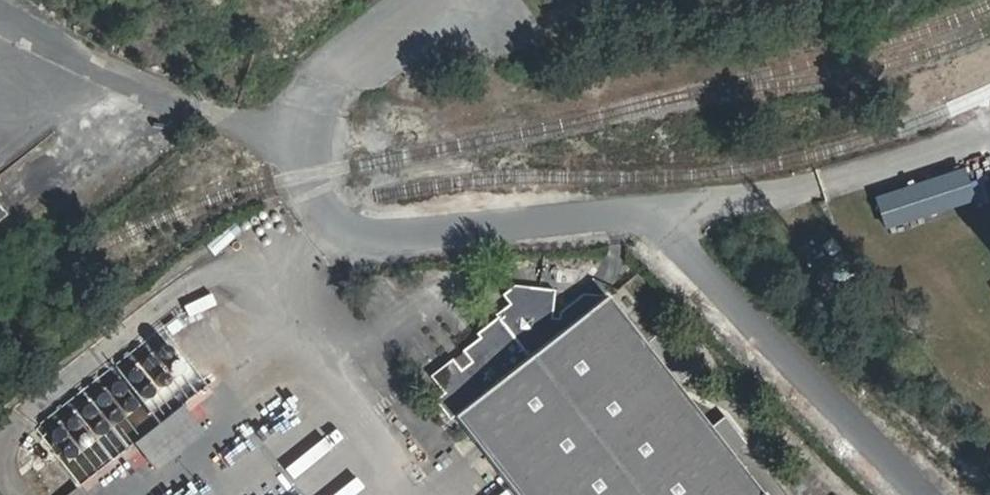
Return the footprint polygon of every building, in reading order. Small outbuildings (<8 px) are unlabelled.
[(972,165),(881,195),(892,229),(983,199),(972,165)] [(461,358),(438,376),(452,393),(442,400),(456,420),(462,416),(524,494),(770,494),(738,456),(718,429),(614,295),(592,292),(568,310),(567,318),(559,318),(561,289),(521,285),(510,293),(515,301),(502,311),(506,316),(486,332),(490,337),(473,349),(482,361),(471,370),(461,358)] [(208,433),(185,405),(137,445),(160,473),(208,433)] [(752,445),(732,418),(718,429),(738,456),(752,445)]
